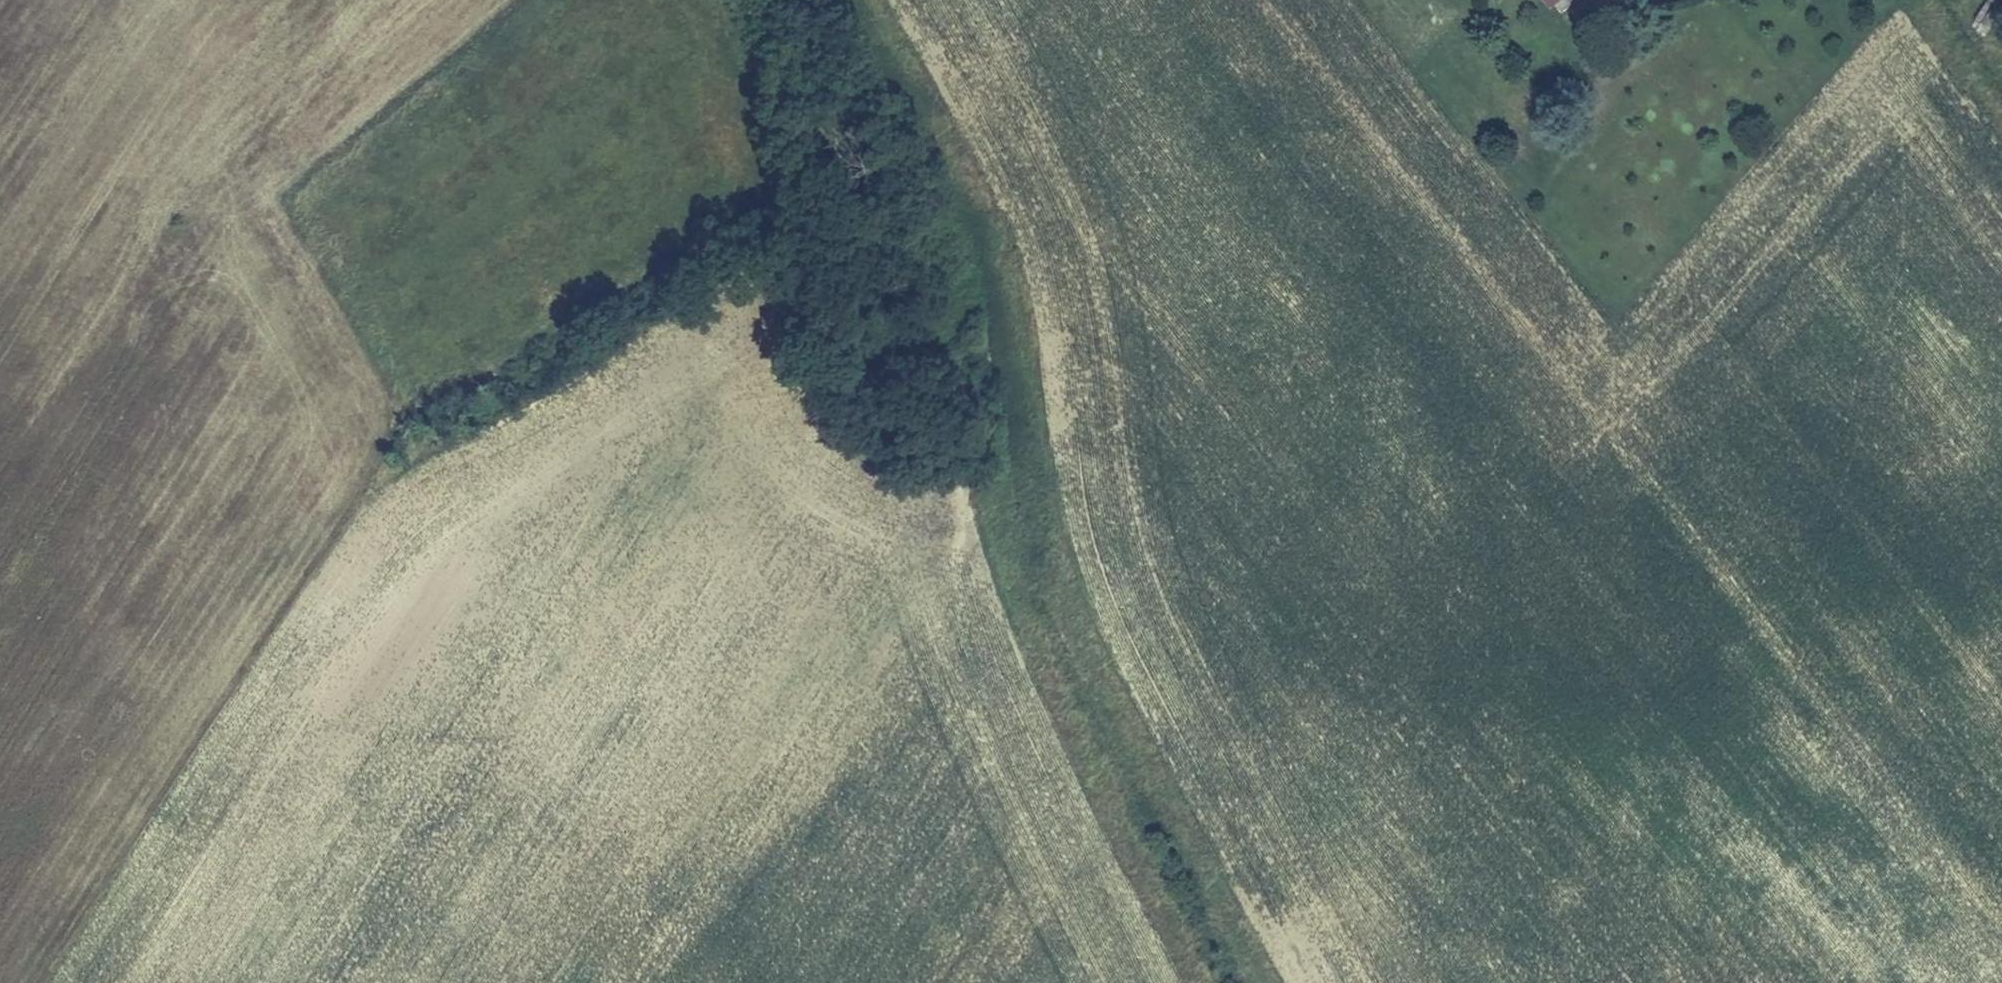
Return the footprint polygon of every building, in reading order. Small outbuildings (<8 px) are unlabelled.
[(1552,8),(1561,0),(1544,0),(1552,8)]
